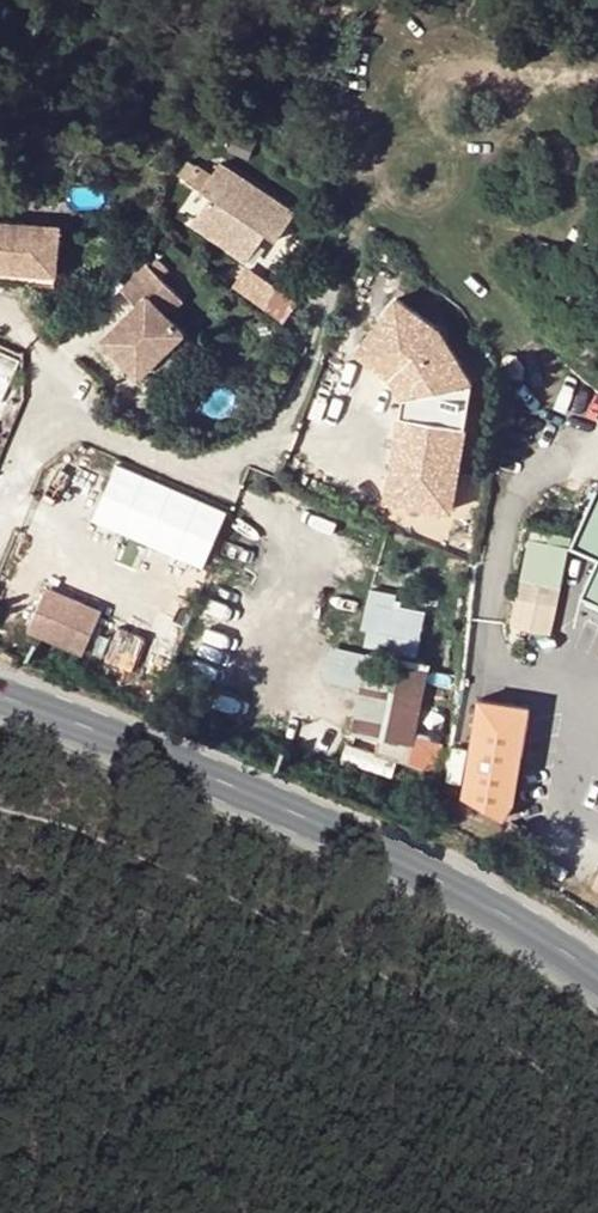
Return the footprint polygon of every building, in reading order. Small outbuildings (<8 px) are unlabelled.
[(232,163),(213,191),(220,196),(202,223),(256,262),(270,245),(263,239),(269,231),(276,238),(286,244),(306,214),(232,163)] [(0,222),(0,272),(66,276),(71,226),(0,222)] [(269,231),(263,239),(270,245),(276,238),(269,231)] [(284,318),(299,299),(251,263),(236,282),(284,318)] [(160,264),(134,291),(147,307),(114,341),(149,377),(196,335),(178,317),(194,300),(160,264)] [(0,272),(0,283),(65,289),(66,276),(0,272)] [(341,463),(325,500),(452,556),(468,519),(341,463)] [(212,562),(232,502),(116,465),(97,526),(212,562)] [(580,547),(597,556),(597,506),(580,547)] [(508,625),(547,634),(569,546),(528,536),(508,625)] [(595,585),(589,598),(597,602),(597,577),(595,585)] [(428,601),(367,589),(356,651),(416,662),(428,601)] [(112,615),(57,591),(40,633),(95,656),(112,615)] [(426,671),(364,659),(348,742),(410,754),(426,671)] [(479,706),(460,804),(511,813),(529,716),(479,706)]
